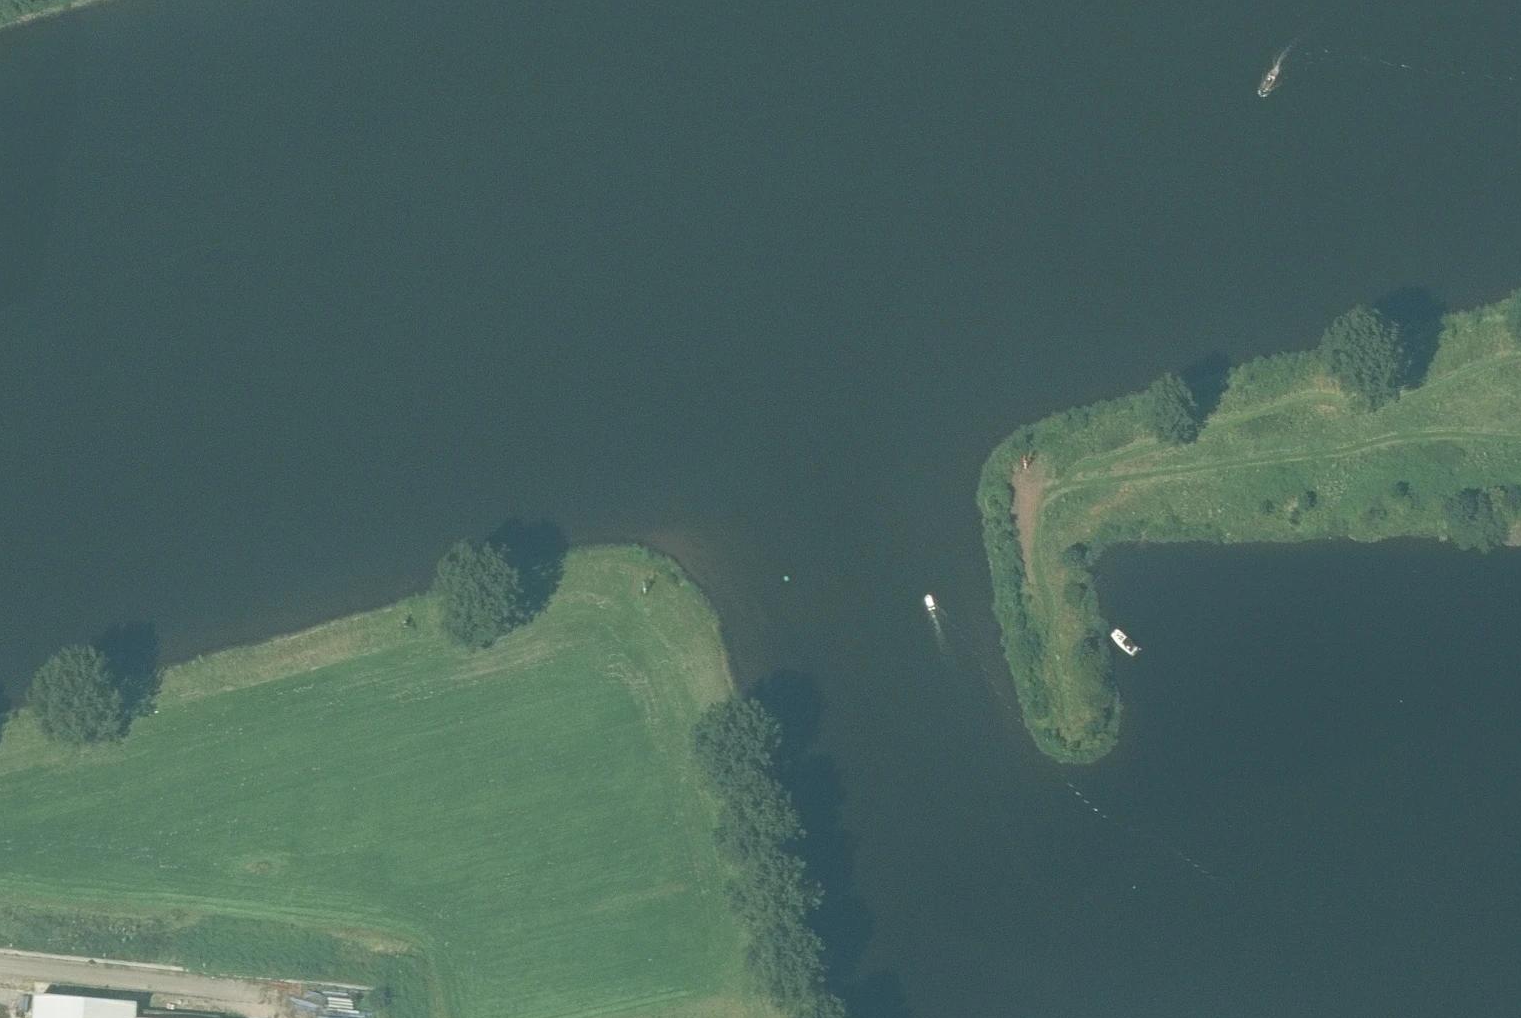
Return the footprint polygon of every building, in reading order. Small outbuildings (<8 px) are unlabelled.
[(138,1014),(35,1005),(34,1017),(137,1017),(138,1014)]
